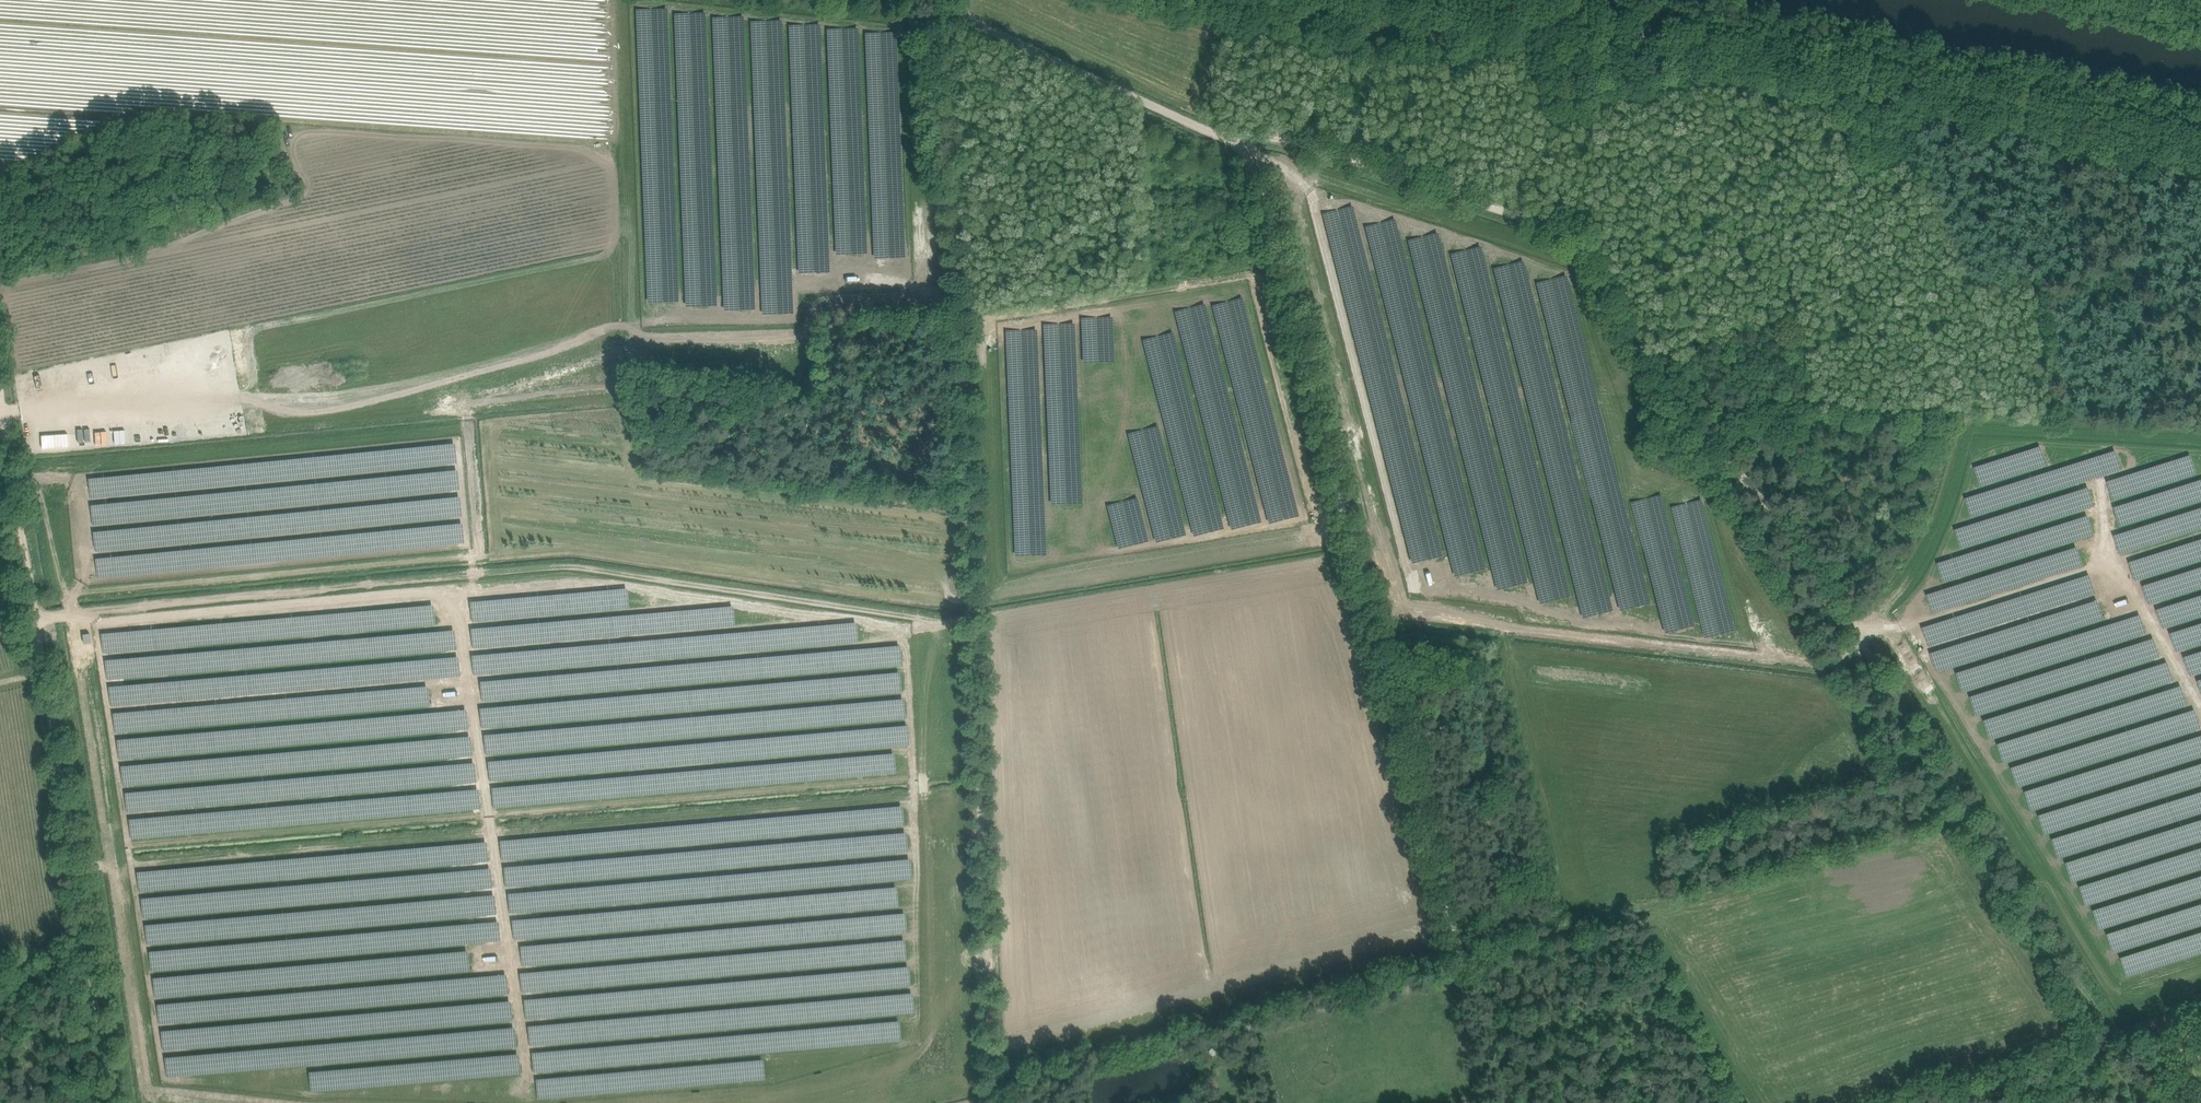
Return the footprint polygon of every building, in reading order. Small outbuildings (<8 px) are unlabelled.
[(90,633),(83,634),(84,644),(91,643),(90,633)]
